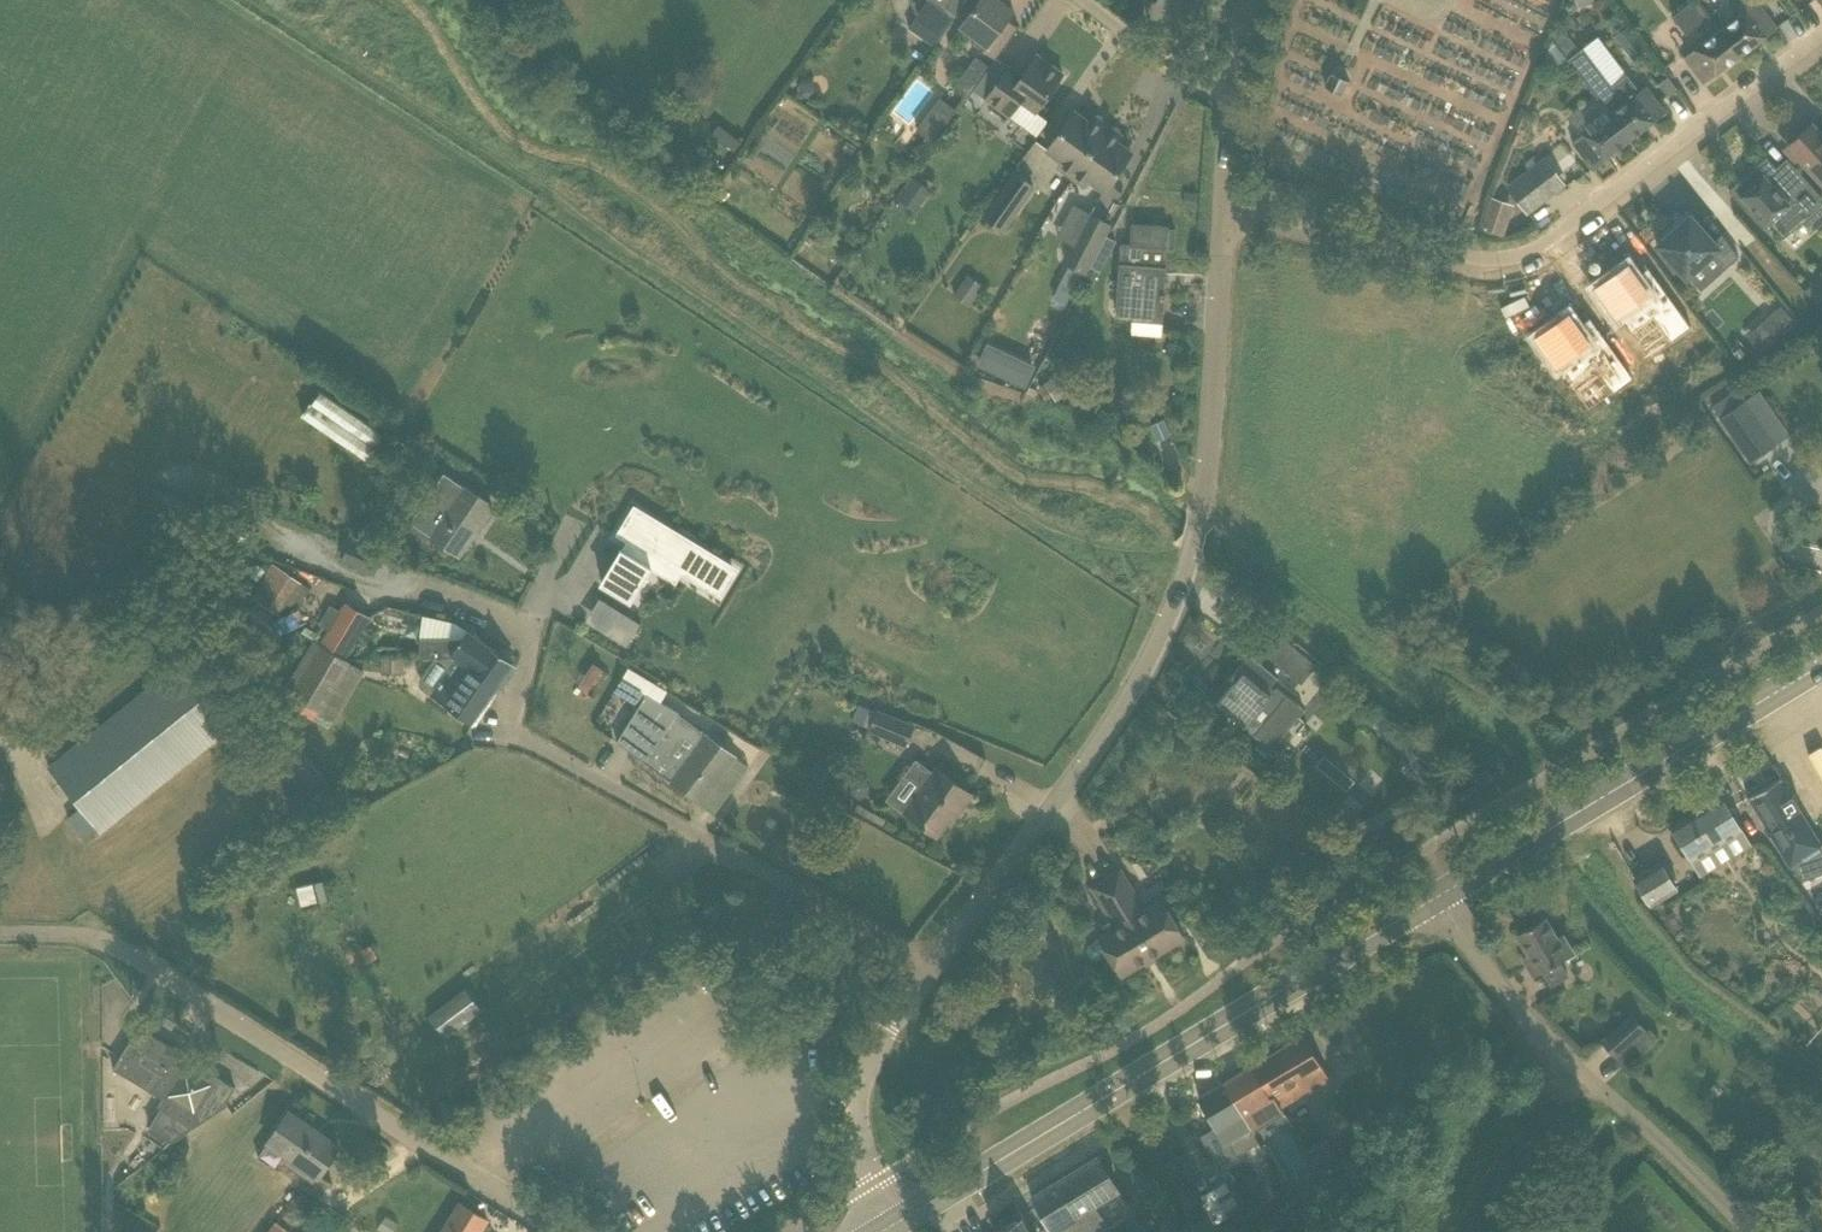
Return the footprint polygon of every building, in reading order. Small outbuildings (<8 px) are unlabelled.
[(919,12),(908,27),(935,45),(967,0),(946,0),(942,5),(935,0),(927,0),(919,12)] [(1019,27),(1008,18),(1014,10),(1001,0),(979,0),(961,25),(978,37),(974,42),(997,58),(1019,27)] [(1701,4),(1698,0),(1695,0),(1673,16),(1687,34),(1710,16),(1701,4)] [(1741,55),(1777,27),(1758,1),(1757,0),(1736,0),(1734,2),(1742,13),(1721,28),(1741,55)] [(1648,49),(1629,25),(1615,36),(1628,53),(1631,51),(1636,58),(1648,49)] [(1684,56),(1704,83),(1741,55),(1721,28),(1684,56)] [(1567,65),(1571,62),(1568,59),(1553,38),(1543,65),(1559,68),(1567,65)] [(977,55),(972,62),(958,53),(941,78),(968,97),(991,65),(977,55)] [(1019,81),(1006,72),(991,93),(1014,109),(1025,94),(1040,105),(1064,73),(1038,54),(1019,81)] [(1344,94),(1350,81),(1333,73),(1327,86),(1344,94)] [(1668,76),(1659,83),(1667,95),(1677,88),(1668,76)] [(1610,113),(1629,139),(1666,111),(1647,85),(1631,97),(1622,85),(1601,101),(1605,106),(1610,113)] [(933,141),(957,109),(941,97),(917,129),(933,141)] [(1573,141),(1593,167),(1629,139),(1610,113),(1605,106),(1577,127),(1582,134),(1573,141)] [(1090,122),(1075,111),(1048,149),(1063,159),(1059,165),(1072,175),(1107,125),(1094,116),(1090,122)] [(1812,123),(1789,145),(1821,181),(1821,135),(1812,123)] [(1117,141),(1121,135),(1107,125),(1072,175),(1090,187),(1094,181),(1105,189),(1132,152),(1117,141)] [(857,147),(847,141),(842,149),(852,155),(857,147)] [(1770,222),(1783,236),(1782,237),(1783,238),(1821,204),(1821,196),(1793,164),(1792,165),(1793,165),(1783,174),(1768,157),(1767,156),(1729,190),(1763,228),(1770,222)] [(1557,188),(1539,165),(1511,187),(1528,209),(1557,188)] [(1037,185),(1016,170),(984,217),(1005,231),(1037,185)] [(915,211),(931,190),(915,178),(899,200),(915,211)] [(1198,191),(1185,190),(1184,207),(1197,208),(1198,191)] [(1505,200),(1494,197),(1492,196),(1481,228),(1484,229),(1504,236),(1507,228),(1511,216),(1501,213),(1505,200)] [(1090,214),(1070,253),(1065,262),(1069,265),(1083,272),(1085,273),(1110,224),(1090,214)] [(1727,267),(1739,256),(1722,234),(1715,241),(1690,214),(1657,244),(1687,277),(1714,253),(1727,267)] [(1170,226),(1133,223),(1132,244),(1122,243),(1117,317),(1132,318),(1131,332),(1163,334),(1169,246),(1172,247),(1176,228),(1170,227),(1170,226)] [(1674,343),(1694,328),(1680,308),(1680,309),(1649,267),(1636,276),(1628,264),(1596,287),(1617,316),(1620,314),(1633,332),(1655,316),(1674,343)] [(1072,294),(1083,272),(1069,265),(1052,298),(1066,305),(1071,294),(1072,294)] [(955,295),(972,305),(985,285),(968,274),(955,295)] [(1806,291),(1797,280),(1796,281),(1821,309),(1821,276),(1806,291)] [(1776,339),(1795,322),(1781,305),(1761,323),(1776,339)] [(1574,381),(1595,366),(1596,365),(1600,369),(1599,370),(1614,392),(1635,377),(1621,358),(1620,358),(1590,316),(1577,325),(1568,314),(1536,337),(1557,366),(1561,363),(1574,381)] [(1037,364),(1020,357),(1009,380),(1026,387),(1037,364)] [(1056,400),(1077,387),(1066,368),(1045,381),(1038,385),(1044,395),(1051,391),(1056,400)] [(365,458),(383,432),(319,387),(300,413),(365,458)] [(1738,389),(1712,407),(1750,463),(1790,435),(1760,390),(1746,400),(1738,389)] [(1158,441),(1171,435),(1164,419),(1150,425),(1158,441)] [(493,505),(444,472),(411,521),(430,534),(459,554),(493,505)] [(659,555),(720,593),(734,570),(642,513),(628,536),(619,531),(616,534),(628,541),(623,549),(621,549),(620,551),(621,552),(602,583),(631,600),(650,569),(651,570),(653,568),(651,567),(656,559),(659,555)] [(384,554),(356,543),(348,561),(377,573),(384,554)] [(175,571),(187,581),(194,572),(182,562),(175,571)] [(280,617),(288,604),(297,610),(311,588),(302,583),(271,563),(258,583),(250,578),(242,591),(251,597),(250,598),(280,617)] [(258,580),(266,569),(259,564),(251,575),(258,580)] [(339,655),(350,662),(362,642),(358,639),(371,617),(347,602),(343,609),(331,629),(322,645),(339,655)] [(239,616),(235,621),(245,629),(260,643),(267,649),(278,635),(280,632),(276,628),(274,627),(249,605),(239,616)] [(624,612),(610,635),(627,646),(642,622),(624,612)] [(457,657),(497,686),(513,662),(468,631),(469,629),(457,620),(424,613),(421,638),(421,657),(437,657),(451,656),(452,654),(457,657)] [(322,645),(292,695),(339,720),(367,671),(350,662),(339,655),(322,645)] [(1299,651),(1285,667),(1302,682),(1316,665),(1299,651)] [(194,653),(49,767),(81,807),(68,817),(85,838),(97,828),(100,831),(243,715),(194,653)] [(1278,676),(1250,653),(1231,675),(1236,679),(1217,702),(1271,748),(1303,710),(1272,683),(1278,676)] [(423,688),(472,722),(497,686),(457,657),(452,654),(451,656),(437,657),(422,679),(423,688)] [(382,673),(405,673),(405,657),(382,657),(382,673)] [(640,705),(617,741),(670,779),(669,780),(715,813),(749,767),(678,715),(679,713),(661,702),(667,692),(628,670),(615,691),(640,705)] [(870,726),(868,731),(906,745),(914,725),(859,704),(853,720),(870,726)] [(1422,737),(1414,751),(1438,766),(1447,752),(1422,737)] [(287,761),(306,785),(319,776),(300,752),(287,761)] [(904,810),(937,835),(957,807),(960,810),(972,793),(936,767),(904,810)] [(1751,845),(1741,829),(1721,795),(1672,825),(1702,875),(1751,845)] [(1820,846),(1790,797),(1761,814),(1799,876),(1821,862),(1821,850),(1820,846)] [(1229,833),(1243,820),(1232,808),(1218,821),(1229,833)] [(1661,860),(1635,876),(1651,903),(1677,888),(1661,860)] [(1136,895),(1120,869),(1106,878),(1153,956),(1184,937),(1162,900),(1140,913),(1134,902),(1136,895)] [(1109,952),(1122,974),(1153,956),(1106,878),(1092,886),(1105,907),(1115,913),(1121,924),(1100,937),(1101,938),(1089,945),(1088,950),(1093,959),(1098,959),(1109,952)] [(1551,983),(1568,973),(1560,959),(1573,951),(1562,932),(1556,936),(1545,916),(1517,932),(1529,952),(1523,955),(1535,974),(1543,969),(1551,983)] [(442,1035),(482,1011),(467,987),(427,1011),(442,1035)] [(1632,1014),(1603,1041),(1627,1067),(1656,1040),(1632,1014)] [(149,1061),(112,1037),(101,1054),(52,1022),(0,1102),(0,1231),(40,1231),(149,1061)] [(1328,1079),(1304,1034),(1251,1065),(1270,1095),(1275,1093),(1282,1105),(1292,1100),(1300,1095),(1300,1096),(1328,1079)] [(1281,1105),(1282,1105),(1275,1093),(1270,1095),(1251,1065),(1223,1082),(1253,1132),(1254,1131),(1286,1113),(1281,1105)] [(1426,1072),(1414,1080),(1421,1090),(1433,1082),(1426,1072)] [(1199,1096),(1227,1142),(1229,1141),(1237,1155),(1260,1141),(1254,1131),(1253,1132),(1223,1082),(1199,1096)] [(1761,1094),(1755,1101),(1761,1106),(1767,1099),(1761,1094)] [(340,1146),(289,1111),(268,1141),(319,1175),(340,1146)] [(1365,1147),(1355,1130),(1338,1141),(1348,1158),(1365,1147)] [(1330,1138),(1311,1146),(1318,1162),(1337,1153),(1330,1138)] [(1098,1157),(1057,1183),(1087,1231),(1110,1231),(1099,1214),(1092,1218),(1086,1208),(1118,1189),(1098,1157)] [(1264,1198),(1278,1192),(1269,1174),(1256,1181),(1264,1198)] [(1240,1209),(1225,1182),(1200,1196),(1215,1223),(1240,1209)] [(1053,1231),(1087,1231),(1057,1183),(1032,1198),(1053,1231)] [(492,1213),(465,1197),(444,1231),(480,1231),(492,1213)] [(994,1231),(993,1231),(1032,1231),(1022,1215),(994,1231)] [(276,1220),(267,1231),(292,1231),(276,1220)]
